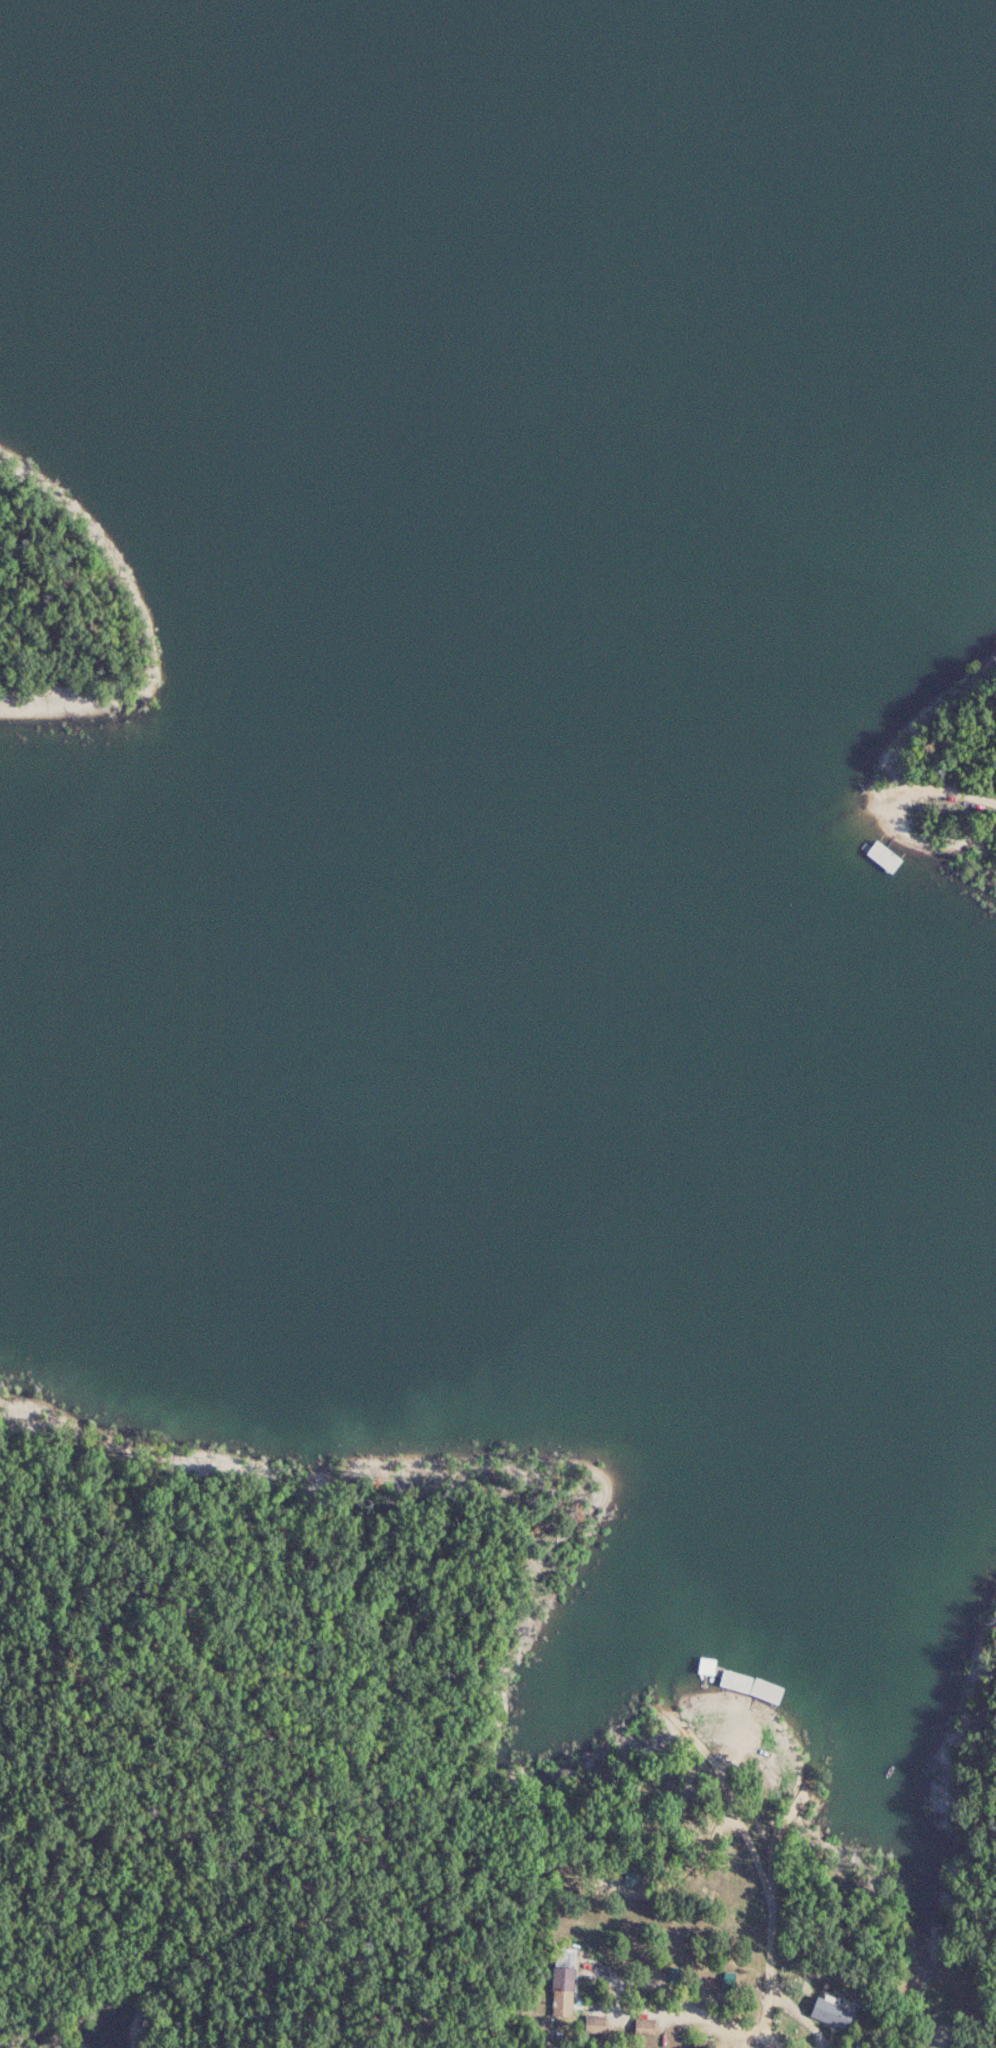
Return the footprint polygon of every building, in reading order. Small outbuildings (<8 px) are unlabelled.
[(571,2016),(577,1968),(553,1965),(552,1973),(563,1974),(562,1981),(564,1981),(562,1996),(554,1995),(552,2014),(571,2016)] [(845,2028),(853,2008),(818,1995),(810,2015),(845,2028)]
